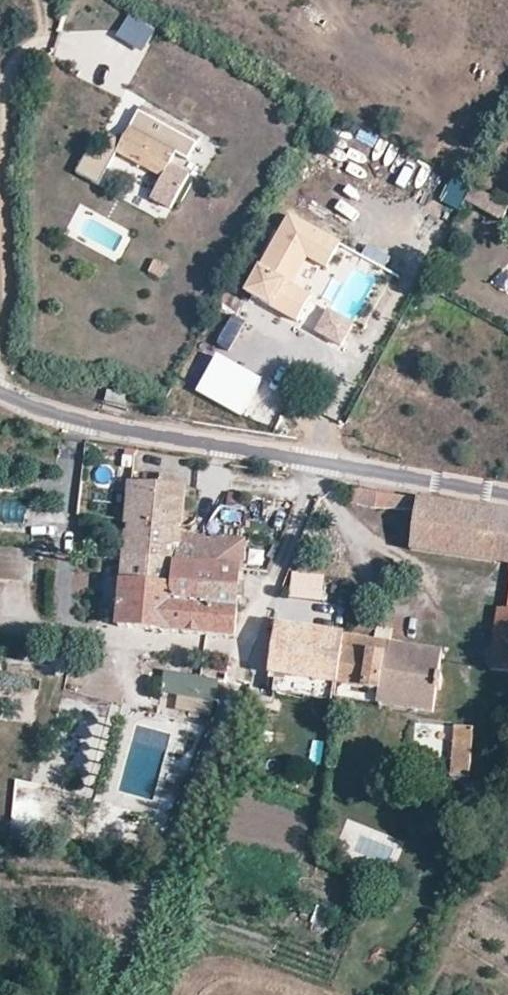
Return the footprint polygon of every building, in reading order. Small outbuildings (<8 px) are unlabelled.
[(119,36),(143,51),(156,30),(132,15),(119,36)] [(203,139),(142,108),(119,152),(163,177),(152,199),(170,209),(188,174),(170,165),(176,153),(192,161),(203,139)] [(102,181),(118,139),(96,131),(80,173),(102,181)] [(475,188),(468,199),(487,210),(489,206),(500,213),(506,203),(475,188)] [(288,219),(248,293),(284,312),(297,288),(294,287),(284,282),(302,248),(330,263),(340,247),(288,219)] [(284,282),(294,287),(308,263),(325,272),(330,263),(302,248),(284,282)] [(297,288),(284,312),(300,320),(312,297),(297,288)] [(249,376),(234,367),(215,356),(197,388),(231,407),(249,376)] [(127,395),(108,391),(106,402),(124,406),(127,395)] [(180,536),(183,489),(132,485),(127,553),(155,555),(154,562),(240,569),(242,541),(180,536)] [(353,503),(418,514),(414,552),(507,565),(507,513),(355,489),(353,503)] [(221,519),(237,522),(243,493),(227,490),(221,519)] [(240,569),(154,562),(155,555),(127,553),(127,559),(122,625),(235,636),(240,569)] [(323,590),(331,565),(301,555),(292,580),(323,590)] [(491,668),(507,672),(507,598),(506,609),(500,607),(491,668)] [(280,624),(272,671),(342,681),(398,690),(396,701),(435,707),(444,649),(417,645),(415,655),(347,645),(349,634),(280,624)] [(415,655),(417,645),(349,634),(347,645),(415,655)] [(164,671),(160,693),(213,703),(217,678),(164,671)] [(398,690),(342,681),(340,692),(396,701),(398,690)] [(426,748),(447,751),(450,730),(429,726),(426,748)] [(454,726),(449,777),(469,777),(473,728),(454,726)]
